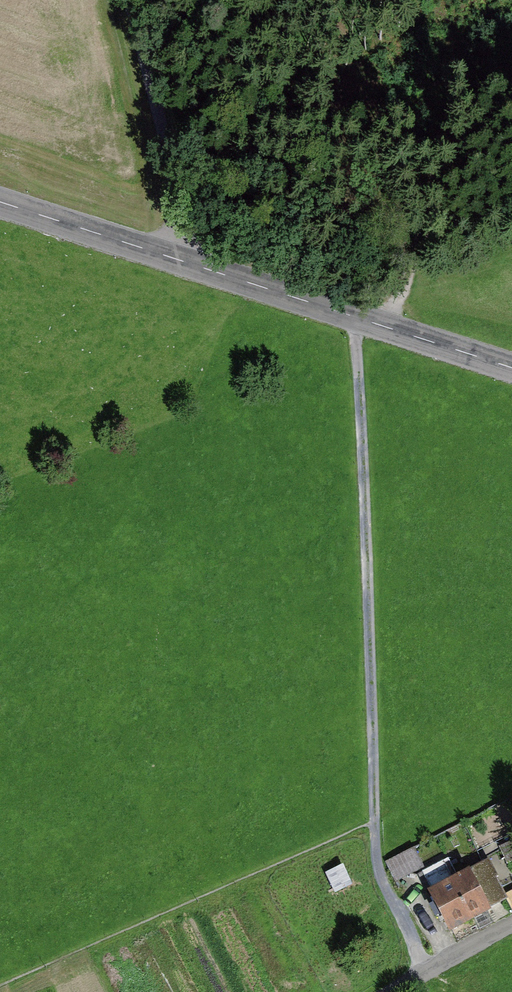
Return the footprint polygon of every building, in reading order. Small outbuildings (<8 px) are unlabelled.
[(388,857),(396,880),(425,870),(417,848),(388,857)] [(469,873),(427,895),(449,937),(491,915),(469,873)]
